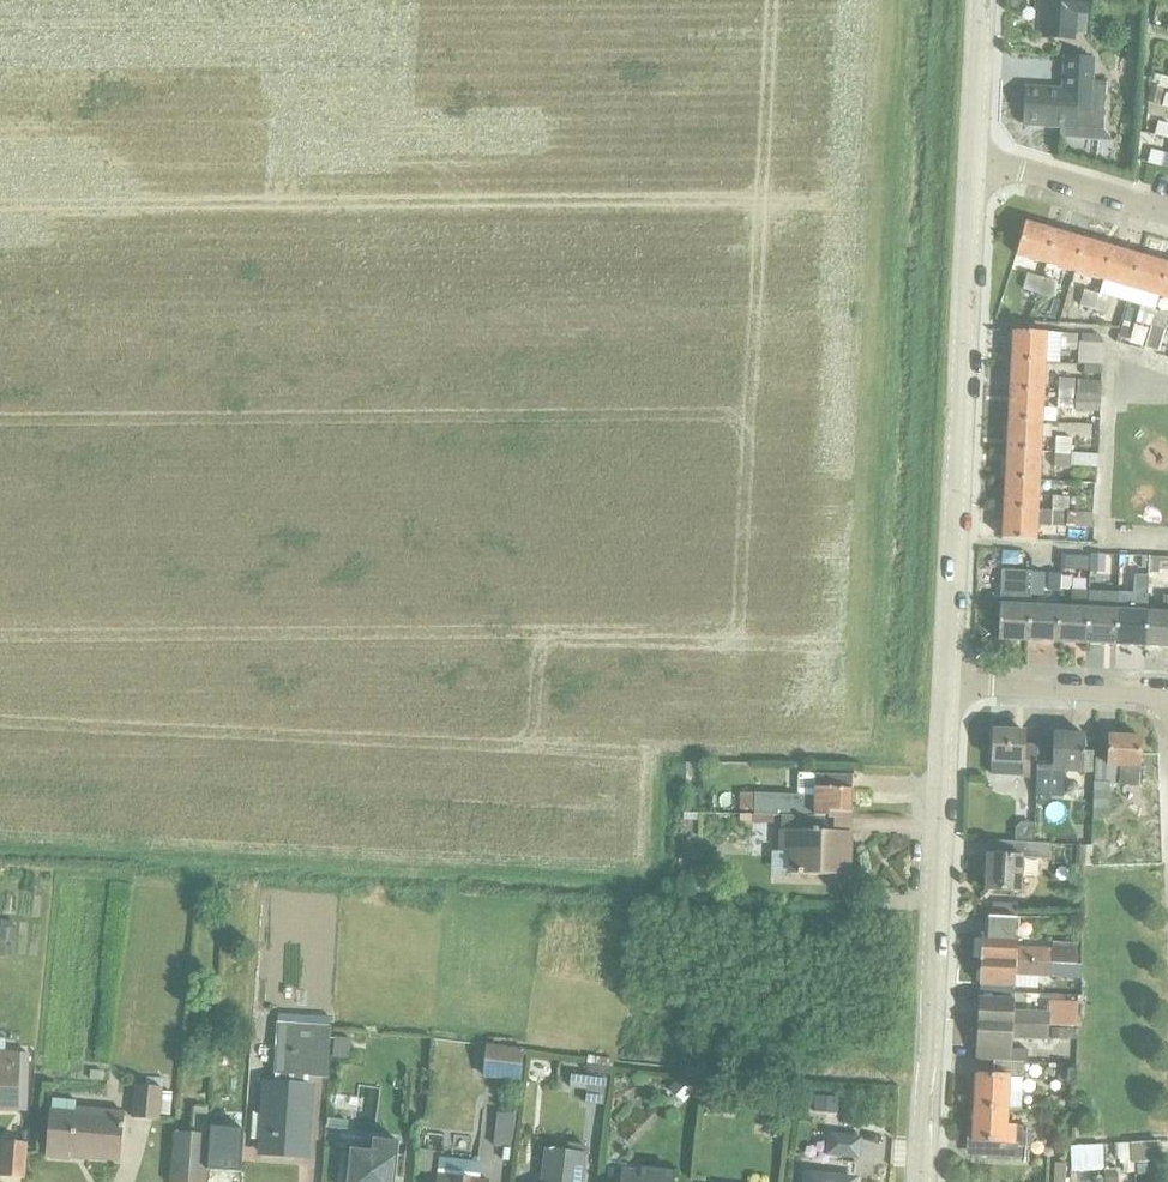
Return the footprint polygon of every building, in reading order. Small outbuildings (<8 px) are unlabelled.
[(1076,30),(1077,0),(1046,0),(1044,29),(1076,30)] [(1027,87),(1025,125),(1060,127),(1059,138),(1104,141),(1107,81),(1093,80),(1094,58),(1066,57),(1064,89),(1027,87)] [(1167,137),(1167,123),(1160,121),(1157,134),(1167,137)] [(1161,165),(1165,153),(1153,149),(1149,162),(1161,165)] [(1017,255),(1046,264),(1055,231),(1027,223),(1017,255)] [(1046,264),(1074,272),(1084,239),(1055,231),(1046,264)] [(1074,272),(1103,280),(1112,247),(1084,239),(1074,272)] [(1103,280),(1132,288),(1141,256),(1112,247),(1103,280)] [(1160,297),(1167,269),(1167,264),(1141,256),(1132,288),(1160,297)] [(1025,288),(1038,292),(1042,277),(1029,273),(1025,288)] [(1042,277),(1038,292),(1054,297),(1058,281),(1042,277)] [(1058,298),(1068,301),(1073,282),(1063,280),(1058,298)] [(1081,305),(1095,309),(1099,293),(1086,289),(1081,305)] [(1099,293),(1095,309),(1110,314),(1115,298),(1099,293)] [(1138,321),(1152,326),(1156,310),(1142,305),(1138,321)] [(1152,326),(1153,326),(1147,347),(1161,351),(1167,325),(1167,313),(1156,310),(1152,326)] [(1014,330),(1012,361),(1019,361),(1047,362),(1048,332),(1014,330)] [(1079,334),(1063,333),(1062,349),(1079,349),(1079,334)] [(1080,363),(1105,364),(1106,343),(1081,341),(1080,363)] [(1012,361),(1011,391),(1045,392),(1047,362),(1019,361),(1012,361)] [(1060,378),(1060,393),(1077,394),(1077,379),(1060,378)] [(1103,382),(1078,381),(1078,394),(1102,395),(1103,382)] [(1011,391),(1009,420),(1018,421),(1043,422),(1045,392),(1011,391)] [(1077,394),(1060,393),(1059,409),(1076,409),(1077,394)] [(1102,395),(1078,394),(1077,410),(1101,411),(1102,395)] [(1009,420),(1008,450),(1042,451),(1043,422),(1018,421),(1009,420)] [(1057,436),(1057,451),(1074,452),(1074,437),(1057,436)] [(1008,450),(1006,479),(1040,480),(1042,451),(1008,450)] [(1074,452),(1057,451),(1056,466),(1073,467),(1073,465),(1100,467),(1101,454),(1074,452)] [(1006,479),(1005,508),(1013,509),(1039,509),(1040,480),(1006,479)] [(1054,496),(1054,510),(1071,510),(1071,496),(1054,496)] [(1013,509),(1005,508),(1003,538),(1037,539),(1038,525),(1094,528),(1095,513),(1071,512),(1071,510),(1054,510),(1039,509),(1013,509)] [(1063,575),(1084,576),(1085,554),(1064,553),(1063,575)] [(1093,553),(1092,569),(1106,569),(1107,554),(1093,553)] [(1110,576),(1121,576),(1122,555),(1112,554),(1110,576)] [(1162,556),(1153,556),(1151,556),(1151,572),(1161,572),(1162,556)] [(1031,606),(1032,606),(1032,594),(1031,594),(1033,571),(1001,569),(1001,584),(1003,584),(1003,599),(1002,604),(1000,604),(998,640),(999,640),(1029,641),(1031,606)] [(1045,595),(1047,572),(1033,571),(1031,594),(1032,594),(1045,595)] [(1063,573),(1051,572),(1050,591),(1062,591),(1063,573)] [(1119,610),(1117,645),(1146,647),(1150,573),(1139,573),(1138,594),(1135,598),(1135,611),(1119,610)] [(1058,643),(1088,644),(1091,591),(1091,589),(1074,589),(1073,608),(1060,607),(1058,643)] [(1120,592),(1091,591),(1088,644),(1117,645),(1119,610),(1120,592)] [(1149,612),(1146,647),(1167,648),(1167,596),(1165,595),(1164,612),(1149,612)] [(1029,641),(1058,643),(1060,607),(1032,606),(1031,606),(1029,641)] [(992,761),(992,775),(1023,776),(1037,777),(1038,764),(1039,746),(1026,745),(1026,730),(994,729),(992,761)] [(1065,771),(1083,772),(1086,733),(1054,732),(1053,764),(1038,764),(1037,777),(1036,795),(1064,796),(1065,771)] [(1096,758),(1095,781),(1094,837),(1104,838),(1104,825),(1105,825),(1106,817),(1110,817),(1112,782),(1120,782),(1120,779),(1139,780),(1141,736),(1110,734),(1109,759),(1096,758)] [(829,812),(851,812),(852,812),(854,775),(798,772),(798,795),(755,793),(755,794),(740,793),(740,799),(729,799),(729,808),(740,808),(740,810),(755,810),(755,815),(774,815),(782,816),(828,817),(829,812)] [(828,817),(782,816),(781,830),(779,830),(779,852),(772,852),(772,872),(789,872),(789,874),(850,876),(852,833),(850,833),(851,812),(829,812),(828,817)] [(774,815),(755,815),(753,814),(753,823),(774,824),(774,815)] [(1038,859),(1050,859),(1051,844),(988,840),(986,890),(1023,892),(1023,875),(1038,876),(1038,859)] [(7,889),(4,911),(17,913),(19,891),(7,889)] [(995,900),(994,915),(1018,916),(1018,901),(995,900)] [(984,934),(983,960),(1078,964),(1079,942),(1055,941),(1055,950),(1019,948),(1020,918),(987,917),(987,934),(984,934)] [(0,930),(0,941),(15,942),(16,928),(14,928),(15,921),(2,920),(1,927),(0,926),(0,930)] [(1083,964),(1078,964),(983,960),(982,986),(1016,987),(1017,976),(1053,977),(1083,977),(1083,964)] [(981,997),(980,1023),(1051,1027),(1051,1026),(1054,1026),(1054,1027),(1079,1028),(1070,1026),(1071,1007),(1052,1006),(1052,1013),(1015,1011),(1015,999),(981,997)] [(255,1114),(253,1139),(264,1140),(263,1154),(305,1157),(311,1084),(309,1083),(309,1077),(329,1078),(332,1026),(330,1026),(331,1017),(278,1014),(278,1023),(277,1023),(274,1075),(276,1075),(276,1081),(263,1080),(261,1114),(255,1114)] [(1051,1027),(980,1023),(978,1059),(1029,1062),(1030,1049),(1013,1048),(1014,1038),(1050,1040),(1051,1027)] [(1079,1038),(1079,1028),(1054,1027),(1053,1037),(1079,1038)] [(336,1037),(334,1057),(350,1059),(352,1039),(336,1037)] [(487,1044),(483,1077),(508,1080),(508,1084),(519,1086),(519,1082),(521,1082),(525,1048),(487,1044)] [(20,1112),(20,1111),(28,1111),(29,1052),(0,1052),(0,1112),(20,1112)] [(571,1073),(569,1087),(586,1089),(584,1101),(604,1104),(607,1075),(613,1075),(615,1059),(589,1056),(586,1075),(571,1073)] [(977,1074),(975,1107),(1009,1109),(1022,1110),(1024,1071),(1025,1062),(995,1061),(994,1075),(977,1074)] [(136,1085),(133,1119),(161,1121),(162,1114),(171,1115),(173,1092),(164,1091),(165,1078),(146,1077),(146,1086),(136,1085)] [(680,1077),(669,1089),(684,1103),(695,1091),(680,1077)] [(816,1096),(815,1112),(838,1114),(839,1098),(816,1096)] [(50,1109),(46,1157),(70,1159),(71,1153),(85,1155),(85,1157),(121,1160),(125,1111),(77,1106),(78,1100),(53,1098),(52,1109),(50,1109)] [(172,1181),(206,1181),(207,1170),(210,1126),(211,1107),(194,1106),(192,1132),(177,1131),(172,1181)] [(1009,1109),(975,1107),(973,1140),(991,1141),(990,1156),(1028,1158),(1028,1146),(1032,1146),(1037,1134),(1025,1131),(1025,1126),(1008,1125),(1009,1109)] [(498,1113),(494,1147),(513,1149),(517,1115),(498,1113)] [(210,1126),(207,1170),(242,1173),(244,1129),(210,1126)] [(829,1136),(827,1151),(858,1156),(858,1155),(860,1140),(860,1139),(829,1136)] [(347,1181),(396,1181),(400,1142),(373,1139),(372,1152),(351,1149),(347,1181)] [(3,1140),(1,1177),(25,1178),(29,1142),(3,1140)] [(1132,1142),(1133,1158),(1133,1161),(1162,1160),(1161,1140),(1132,1142)] [(1103,1159),(1133,1158),(1132,1142),(1102,1143),(1103,1159)] [(1075,1160),(1103,1159),(1102,1143),(1075,1145),(1075,1160)] [(585,1153),(545,1148),(541,1181),(582,1181),(585,1153)] [(421,1149),(418,1172),(431,1174),(434,1151),(421,1149)] [(437,1181),(490,1181),(490,1180),(480,1179),(482,1165),(439,1160),(437,1181)] [(1068,1162),(1057,1162),(1056,1181),(1067,1181),(1068,1162)] [(620,1181),(673,1181),(674,1180),(636,1175),(637,1169),(622,1167),(620,1181)] [(806,1181),(854,1181),(855,1180),(807,1174),(806,1181)]
